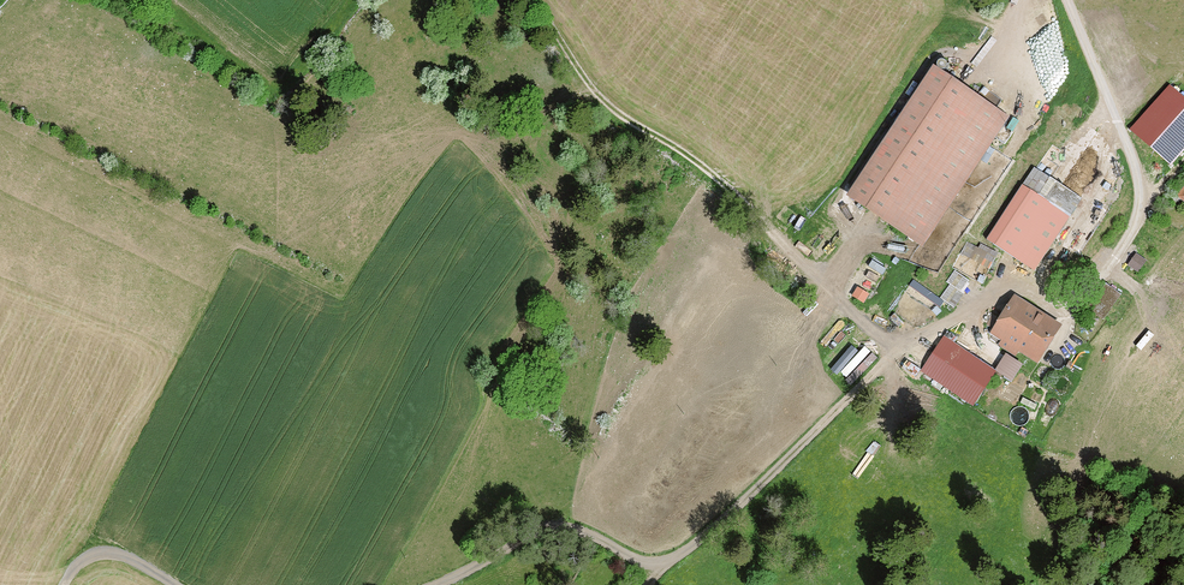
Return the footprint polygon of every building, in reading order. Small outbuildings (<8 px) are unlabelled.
[(931,59),(846,190),(927,246),(1009,116),(931,59)] [(1022,183),(985,238),(1035,270),(1083,199),(1049,176),(1037,191),(1022,183)] [(1102,283),(1085,308),(1102,319),(1119,294),(1102,283)] [(1012,292),(990,332),(1038,361),(1063,324),(1012,292)] [(955,342),(933,377),(973,405),(994,368),(955,342)]
